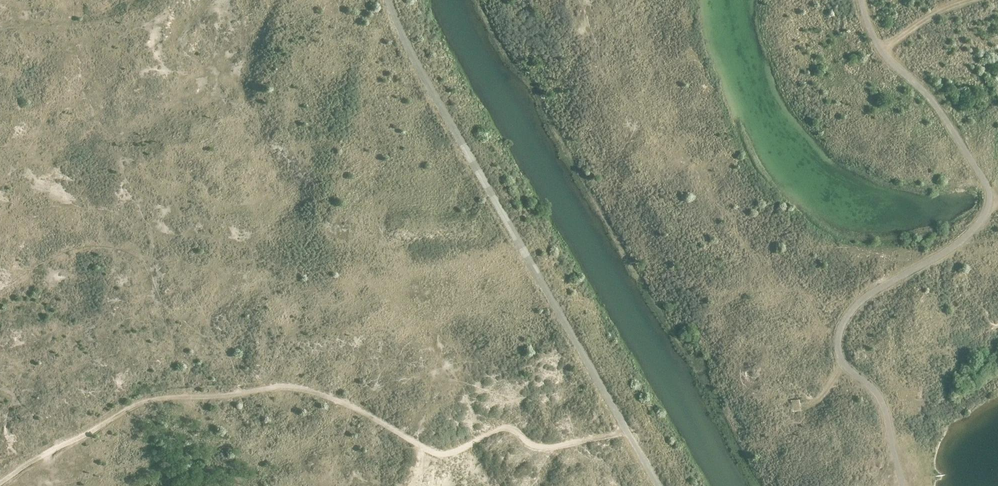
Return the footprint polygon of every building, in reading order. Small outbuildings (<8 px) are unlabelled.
[(857,347),(850,352),(854,359),(861,356),(857,347)] [(799,400),(791,400),(792,412),(801,411),(800,407),(799,400)]
